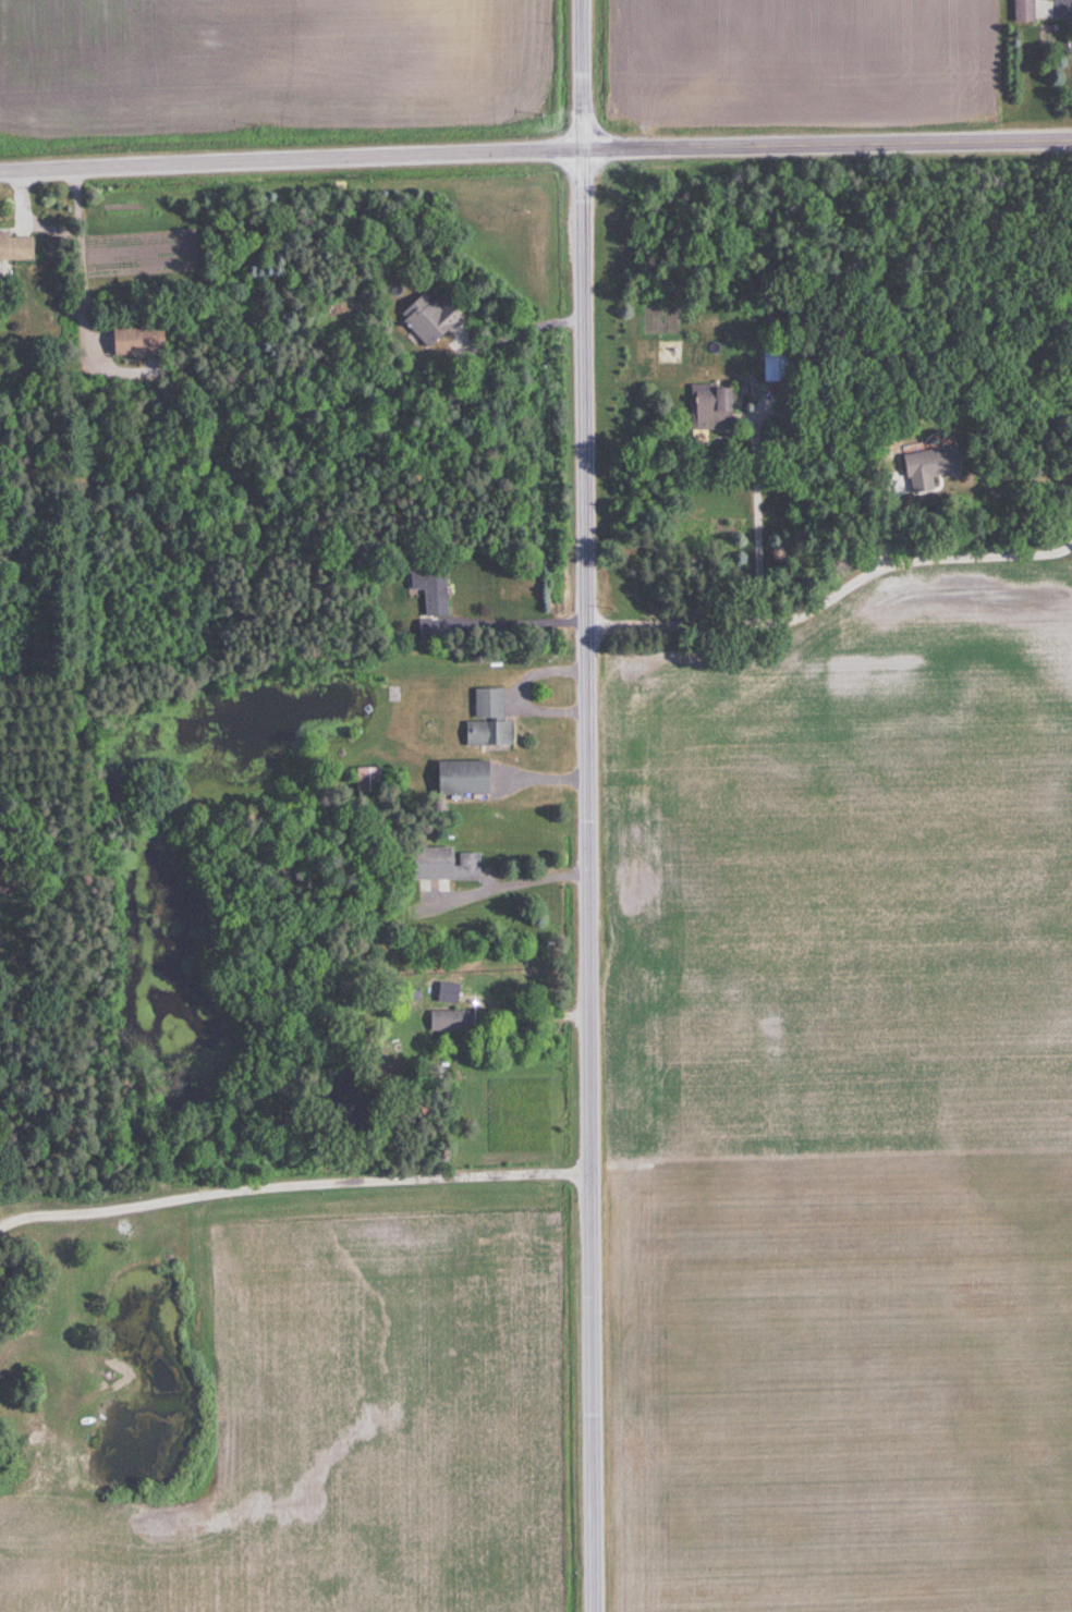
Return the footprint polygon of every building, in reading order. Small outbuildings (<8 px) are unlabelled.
[(1034,23),(1034,0),(1013,0),(1013,24),(1034,23)] [(32,261),(32,235),(0,235),(0,261),(32,261)] [(449,305),(440,311),(426,292),(397,314),(422,348),(460,320),(449,305)] [(108,329),(108,355),(160,355),(160,329),(108,329)] [(762,351),(762,383),(785,383),(785,351),(762,351)] [(690,431),(729,431),(729,386),(690,386),(690,431)] [(407,573),(408,591),(422,590),(423,617),(444,617),(443,572),(407,573)] [(417,640),(434,639),(434,622),(417,623),(417,640)] [(510,748),(510,724),(501,724),(501,690),(473,690),(473,723),(464,723),(464,748),(510,748)] [(485,796),(485,763),(434,763),(434,796),(485,796)] [(354,770),(354,793),(379,793),(379,770),(354,770)] [(410,882),(479,882),(479,851),(410,851),(410,882)] [(429,1012),(429,1033),(472,1033),(472,1012),(429,1012)]
